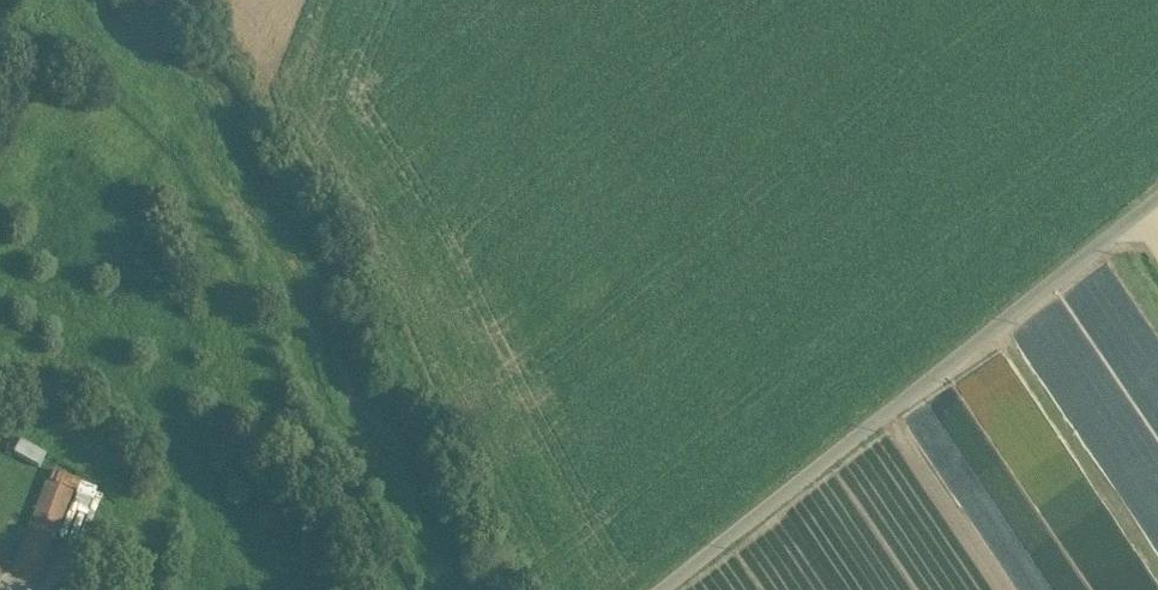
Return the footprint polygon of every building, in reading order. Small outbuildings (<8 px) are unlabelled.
[(30,442),(23,454),(44,465),(51,454),(30,442)] [(45,480),(11,568),(39,579),(73,491),(45,480)]
